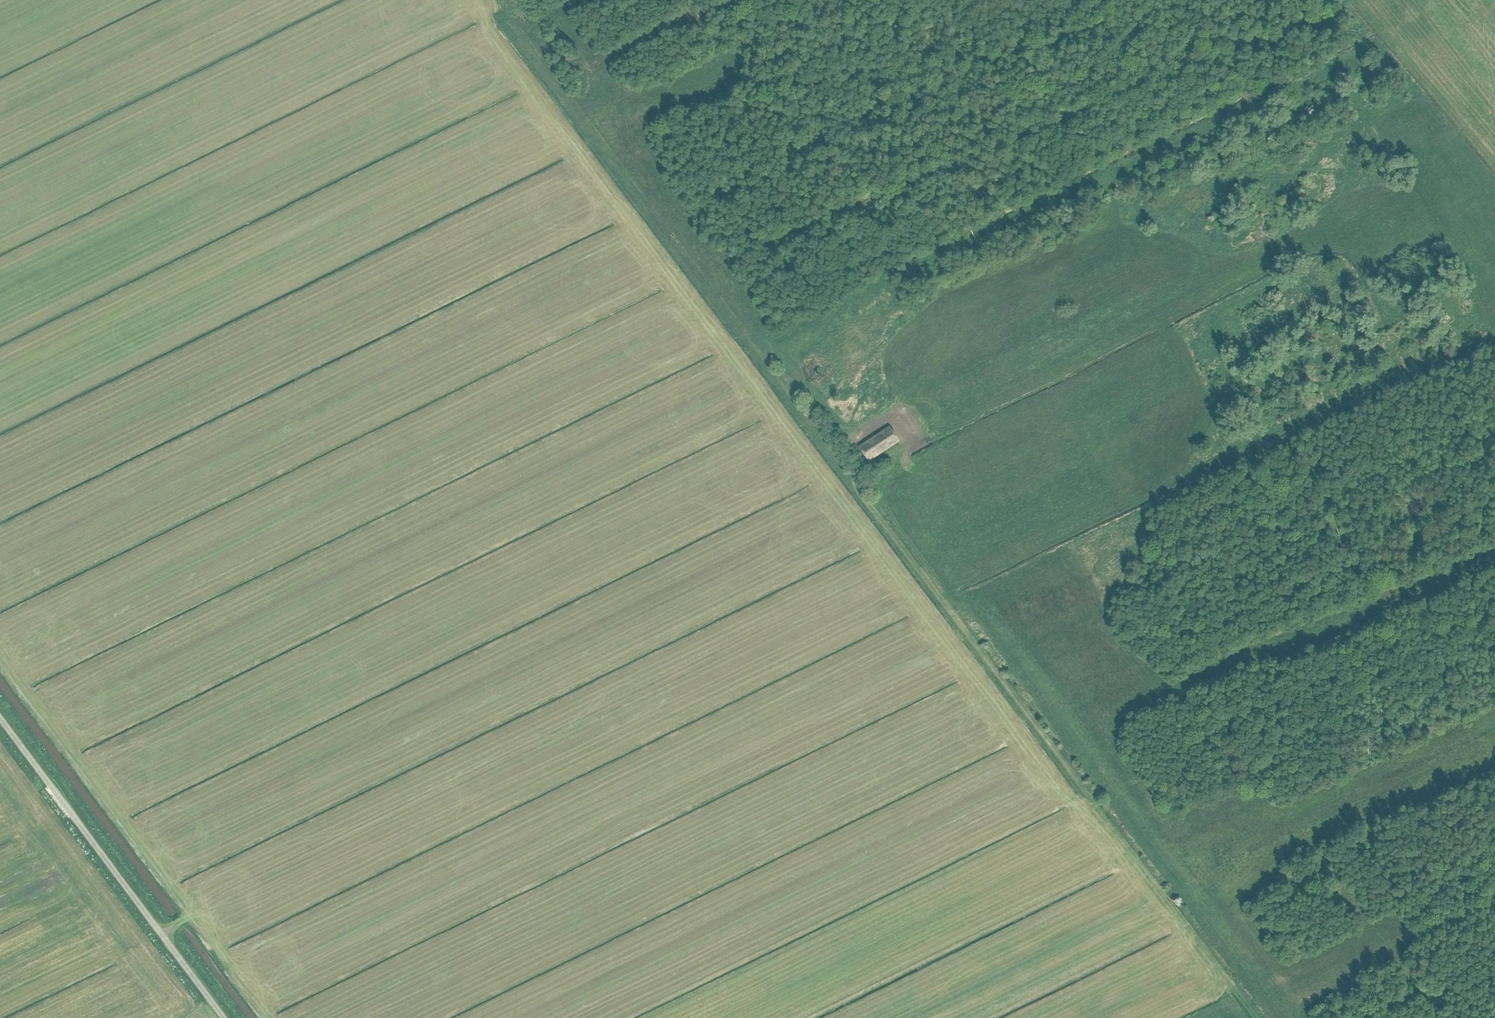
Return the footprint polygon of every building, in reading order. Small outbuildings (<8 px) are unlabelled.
[(892,422),(902,420),(901,412),(891,414),(892,422)] [(905,419),(893,424),(898,434),(909,429),(905,419)] [(883,431),(880,426),(860,437),(863,443),(883,431)] [(900,442),(890,428),(861,448),(869,463),(900,442)]
